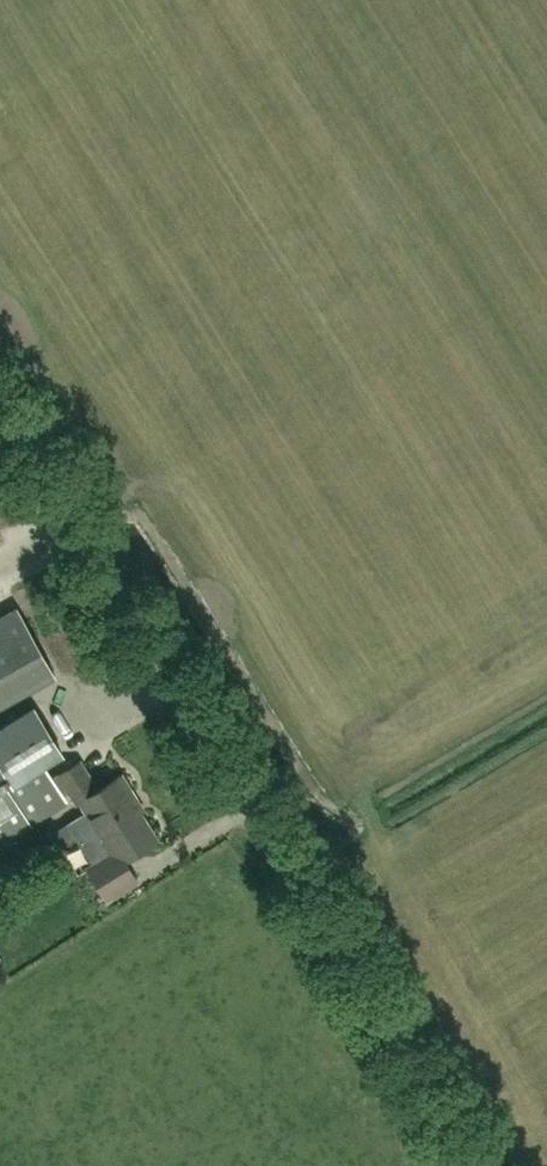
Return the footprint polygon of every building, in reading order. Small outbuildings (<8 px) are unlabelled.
[(55,675),(18,609),(0,618),(0,706),(55,675)] [(55,777),(47,765),(65,753),(36,706),(17,717),(0,727),(0,841),(62,803),(59,798),(72,791),(79,802),(82,800),(87,809),(69,820),(79,837),(97,826),(136,803),(131,795),(134,793),(123,775),(100,788),(82,760),(55,777)] [(159,843),(153,832),(136,803),(97,826),(79,837),(95,865),(90,868),(89,869),(107,901),(138,883),(126,863),(159,843)]
